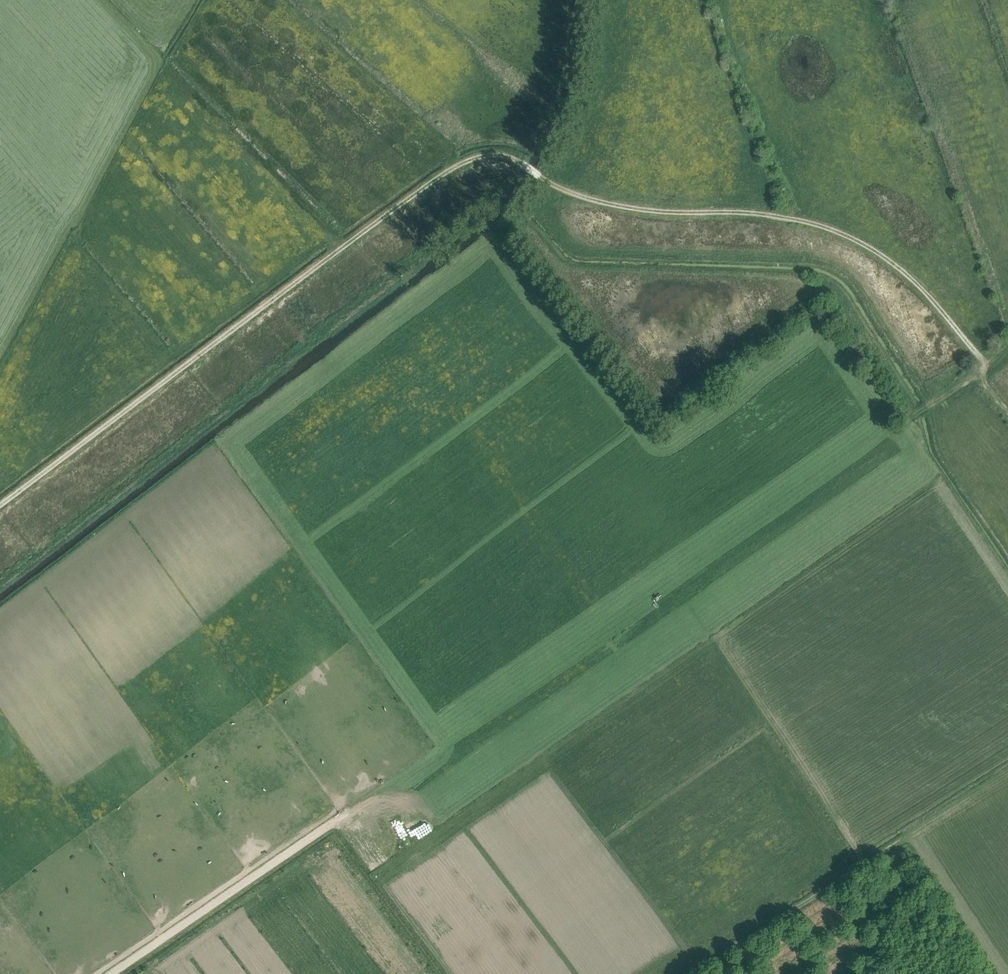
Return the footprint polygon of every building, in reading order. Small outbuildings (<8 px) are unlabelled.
[(373,823),(362,831),(370,843),(381,835),(373,823)]
